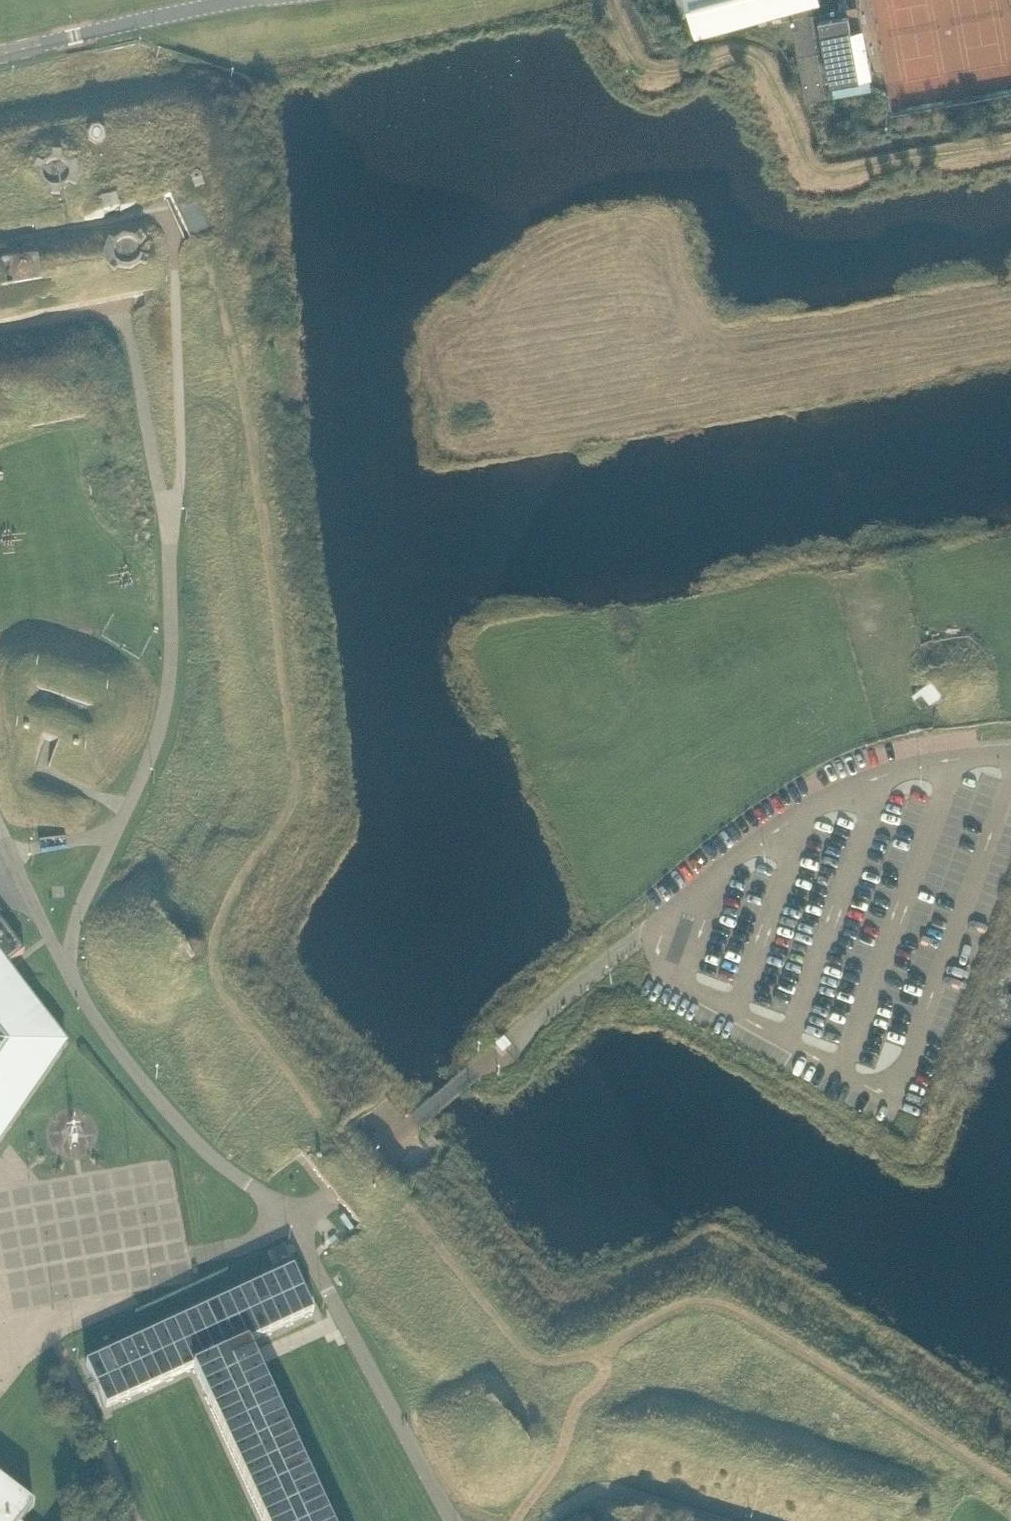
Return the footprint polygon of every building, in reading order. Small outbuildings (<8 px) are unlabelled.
[(697,29),(769,10),(771,25),(796,37),(807,98),(826,94),(823,80),(873,71),(870,54),(868,54),(868,55),(858,56),(850,9),(822,14),(819,0),(689,0),(697,29)] [(25,952),(0,920),(0,1141),(10,1127),(11,1125),(8,1121),(44,1066),(49,1069),(50,1069),(67,1044),(49,1020),(48,1020),(42,1024),(1,969),(6,965),(7,967),(25,952)] [(252,1341),(318,1312),(298,1267),(90,1360),(109,1405),(197,1366),(265,1520),(331,1520),(252,1341)] [(34,1508),(0,1481),(0,1520),(24,1520),(34,1508)]
